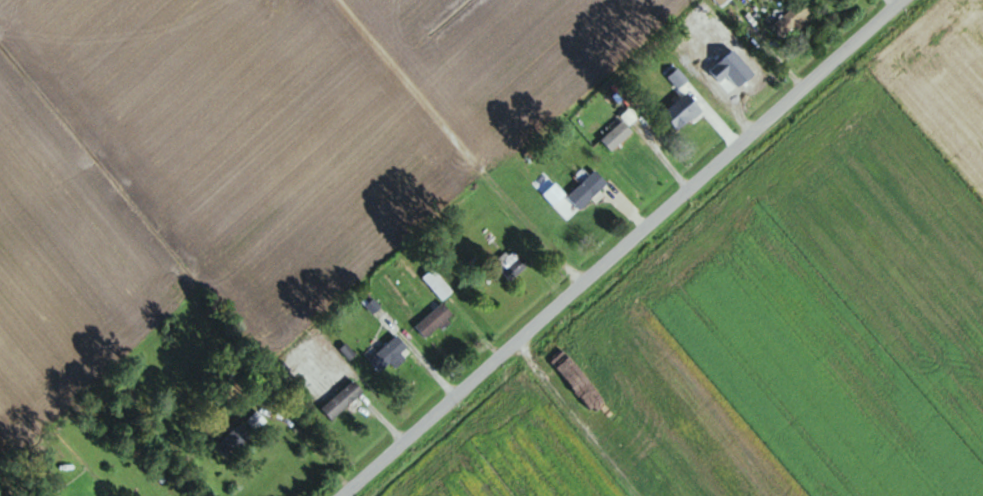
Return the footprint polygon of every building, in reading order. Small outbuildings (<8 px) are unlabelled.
[(813,16),(801,1),(770,26),(782,41),(813,16)] [(718,84),(731,97),(751,76),(739,64),(718,84)] [(632,132),(621,120),(600,140),(611,152),(632,132)] [(567,198),(580,211),(608,184),(594,171),(567,198)] [(542,195),(553,208),(566,196),(555,184),(542,195)] [(503,273),(511,282),(525,269),(508,251),(479,277),(488,287),(503,273)] [(443,302),(453,292),(430,270),(421,280),(443,302)] [(425,340),(454,318),(443,304),(414,326),(425,340)] [(406,360),(401,354),(408,348),(397,335),(369,359),(381,373),(392,363),(396,369),(406,360)] [(320,408),(330,420),(364,394),(355,381),(320,408)] [(245,421),(254,432),(265,422),(256,412),(245,421)] [(215,447),(228,460),(253,436),(240,423),(215,447)]
